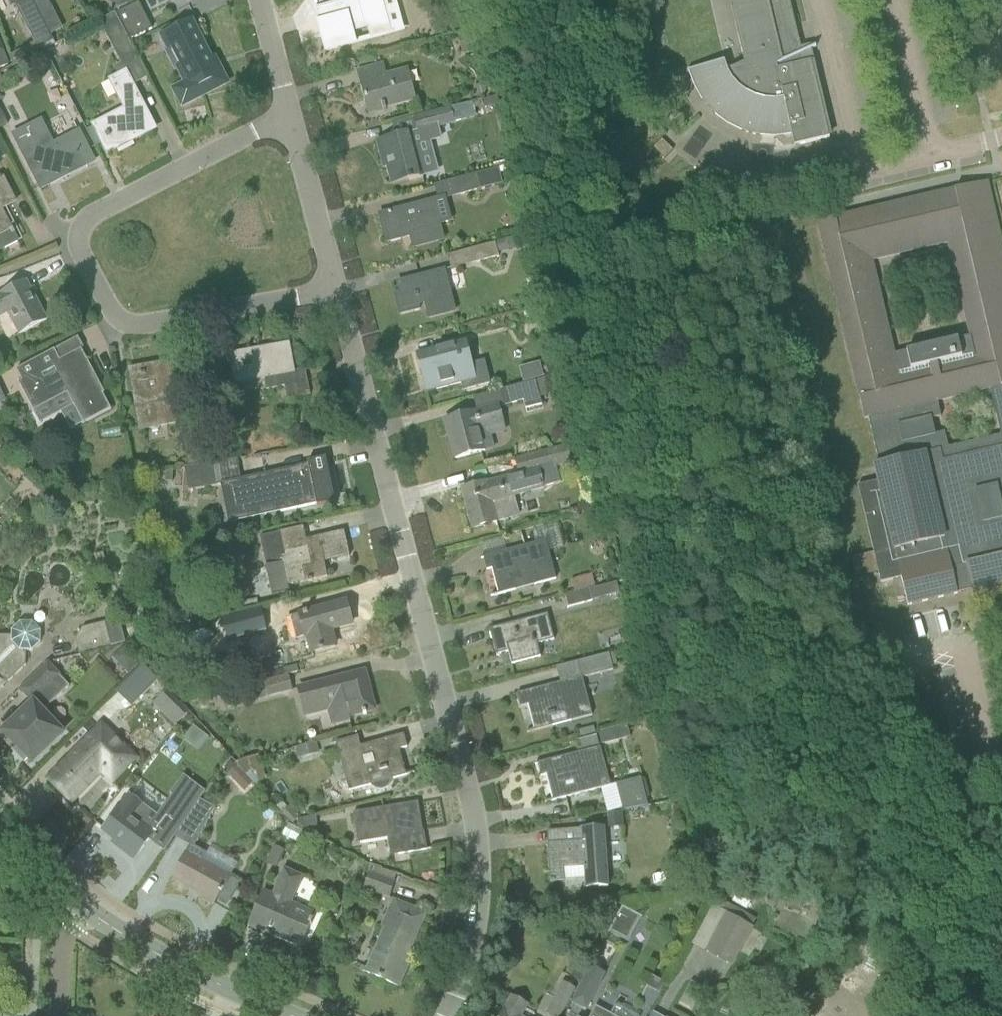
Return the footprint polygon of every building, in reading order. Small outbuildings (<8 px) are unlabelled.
[(31,0),(23,0),(14,4),(37,48),(52,40),(40,17),(31,0)] [(40,17),(52,10),(47,0),(31,0),(40,17)] [(115,11),(127,4),(128,3),(126,0),(108,0),(115,11)] [(393,32),(383,0),(358,0),(316,11),(316,12),(319,12),(322,23),(328,22),(334,47),(326,49),(327,50),(393,32)] [(795,25),(789,0),(729,0),(744,63),(727,71),(724,62),(686,71),(687,72),(693,71),(698,86),(705,99),(702,102),(714,115),(717,112),(729,121),(743,128),(741,132),(758,137),(759,132),(774,133),(790,131),(794,146),(829,138),(811,62),(804,63),(795,25)] [(129,39),(151,29),(139,3),(116,14),(129,39)] [(129,39),(116,14),(100,21),(120,65),(114,68),(117,75),(109,78),(123,109),(91,124),(106,153),(113,149),(114,151),(149,133),(142,120),(148,117),(132,86),(147,79),(129,39)] [(173,30),(158,38),(165,51),(168,49),(176,65),(172,66),(180,81),(171,87),(172,90),(181,107),(227,84),(218,67),(215,69),(191,22),(173,30)] [(8,68),(0,44),(0,71),(8,68)] [(409,70),(387,75),(384,65),(358,72),(369,114),(382,110),(383,111),(416,104),(409,70)] [(464,105),(451,108),(455,123),(467,120),(464,105)] [(439,127),(455,123),(451,108),(414,118),(417,131),(376,142),(381,161),(385,160),(391,182),(404,178),(405,182),(421,178),(413,146),(442,139),(439,127)] [(42,121),(13,136),(19,149),(31,172),(40,189),(93,162),(84,144),(77,131),(53,143),(48,135),(42,121)] [(483,187),(480,174),(480,173),(453,179),(457,194),(483,187)] [(6,185),(2,177),(0,178),(0,251),(18,242),(13,233),(14,233),(12,229),(10,230),(0,210),(15,202),(6,185)] [(986,183),(817,222),(863,419),(868,418),(878,465),(874,466),(878,482),(865,485),(868,500),(861,502),(873,553),(877,572),(880,583),(900,579),(907,606),(957,594),(971,590),(973,600),(1001,593),(1001,249),(986,183)] [(398,210),(379,215),(386,243),(410,236),(413,248),(432,243),(443,240),(440,226),(433,201),(398,210)] [(494,243),(468,250),(471,263),(498,256),(497,254),(494,243)] [(429,318),(455,312),(445,271),(397,283),(400,294),(395,295),(400,314),(419,309),(418,304),(424,302),(429,318)] [(19,296),(15,287),(0,295),(0,319),(8,316),(18,336),(46,321),(30,290),(19,296)] [(435,349),(415,354),(421,376),(426,375),(427,379),(425,379),(429,392),(448,387),(460,384),(462,391),(489,384),(484,363),(472,366),(466,341),(435,349)] [(304,370),(293,372),(288,345),(250,352),(250,350),(230,354),(236,386),(264,381),(266,391),(284,388),(286,400),(309,396),(304,370)] [(54,350),(15,371),(19,378),(21,381),(17,383),(33,412),(64,395),(66,394),(76,412),(78,415),(83,424),(85,423),(103,413),(110,410),(110,409),(101,393),(103,392),(80,350),(59,361),(54,350)] [(179,424),(172,382),(168,363),(129,370),(139,431),(179,424)] [(495,375),(493,381),(495,386),(500,389),(506,386),(508,381),(506,376),(500,373),(495,375)] [(535,380),(495,391),(499,406),(500,408),(523,401),(525,410),(541,406),(535,380)] [(463,416),(444,421),(454,460),(473,454),(485,451),(479,429),(504,423),(500,408),(499,406),(477,412),(463,416)] [(187,466),(202,464),(198,443),(184,445),(187,466)] [(552,470),(572,464),(567,446),(513,461),(517,475),(462,489),(472,528),(518,516),(512,495),(542,487),(540,482),(554,478),(552,470)] [(321,503),(333,501),(325,461),(312,464),(312,463),(308,464),(308,465),(297,467),(297,468),(240,480),(220,484),(220,486),(224,505),(228,524),(316,505),(317,505),(321,504),(321,503)] [(213,464),(184,468),(188,491),(216,487),(213,464)] [(301,530),(303,529),(303,528),(260,538),(266,567),(265,568),(271,595),(290,590),(289,586),(307,582),(307,583),(312,582),(312,581),(327,578),(327,576),(325,577),(321,562),(347,556),(348,558),(349,557),(343,532),(315,538),(316,542),(304,545),(301,530)] [(490,597),(555,580),(545,541),(480,558),(480,559),(483,559),(486,571),(491,569),(498,594),(490,596),(490,597)] [(574,593),(565,596),(568,608),(591,601),(588,589),(574,593)] [(330,630),(351,624),(345,602),(287,618),(294,642),(306,639),(310,653),(334,647),(330,630)] [(245,630),(272,623),(268,609),(230,619),(235,639),(246,635),(245,630)] [(188,610),(172,614),(174,625),(191,622),(188,610)] [(536,645),(552,640),(545,615),(489,630),(496,656),(508,652),(511,665),(539,658),(536,645)] [(31,623),(19,623),(11,631),(10,637),(0,636),(0,690),(25,666),(26,652),(31,652),(39,644),(39,632),(31,623)] [(78,653),(110,645),(104,623),(82,629),(75,640),(78,653)] [(607,654),(578,661),(582,677),(583,678),(612,670),(607,654)] [(58,676),(59,676),(48,664),(19,691),(33,705),(3,733),(17,748),(13,752),(24,762),(27,759),(31,763),(62,734),(42,713),(69,687),(58,676)] [(365,712),(374,710),(364,672),(296,690),(304,719),(327,713),(331,727),(350,722),(349,719),(366,714),(365,712)] [(256,700),(292,691),(288,675),(252,685),(256,700)] [(559,683),(516,695),(519,708),(528,705),(534,731),(552,726),(550,718),(568,713),(570,722),(592,716),(581,677),(559,683)] [(236,693),(224,696),(227,708),(233,706),(238,700),(236,693)] [(51,776),(47,780),(70,803),(74,799),(73,798),(89,782),(100,771),(111,781),(134,757),(101,725),(96,731),(97,732),(52,777),(51,776)] [(613,728),(599,731),(602,744),(616,740),(613,728)] [(356,736),(334,743),(344,777),(340,779),(339,782),(339,786),(341,789),(344,791),(347,790),(348,792),(370,785),(371,786),(371,787),(372,788),(373,788),(374,789),(375,789),(376,789),(377,790),(378,790),(379,790),(380,790),(381,790),(382,790),(382,789),(383,789),(384,789),(385,788),(386,788),(387,787),(387,786),(388,786),(389,785),(389,784),(390,783),(390,782),(390,781),(390,780),(406,776),(399,750),(407,748),(403,735),(384,740),(359,747),(356,736)] [(296,761),(319,754),(316,742),(293,748),(296,761)] [(553,801),(609,786),(599,747),(537,764),(540,777),(546,775),(553,801)] [(256,758),(235,763),(238,766),(246,774),(254,783),(255,785),(263,778),(256,758)] [(238,766),(228,775),(236,784),(246,774),(238,766)] [(130,795),(102,830),(120,844),(118,847),(134,859),(148,840),(162,851),(204,792),(183,776),(169,794),(172,796),(157,816),(130,795)] [(623,811),(647,805),(640,778),(615,784),(623,811)] [(199,800),(177,830),(197,840),(215,808),(213,808),(199,800)] [(423,831),(420,831),(416,805),(353,815),(357,843),(386,838),(389,856),(426,850),(423,831)] [(585,890),(608,889),(603,827),(546,831),(547,844),(550,883),(564,882),(563,869),(583,868),(585,890)] [(182,861),(172,878),(198,893),(197,896),(213,904),(219,892),(221,893),(230,875),(235,867),(237,863),(209,848),(207,852),(192,843),(187,852),(186,852),(182,861)] [(275,868),(284,852),(275,847),(266,863),(275,868)] [(291,903),(302,877),(281,868),(270,893),(263,890),(247,927),(248,927),(247,931),(262,938),(264,934),(299,949),(309,926),(311,926),(316,914),(291,903)] [(388,898),(394,881),(368,872),(363,889),(388,898)] [(425,915),(407,907),(392,900),(361,971),(398,987),(406,969),(402,968),(425,915)] [(731,967),(755,920),(721,903),(718,910),(711,906),(690,946),(731,967)] [(627,943),(642,918),(622,907),(608,933),(627,943)] [(589,966),(588,966),(586,971),(580,982),(576,990),(563,983),(546,1014),(549,1015),(562,1015),(570,1002),(572,1003),(589,966)] [(576,966),(570,977),(580,982),(586,971),(576,966)] [(585,1011),(605,974),(589,966),(572,1003),(585,1011)] [(528,1006),(511,997),(501,1015),(523,1015),(528,1006)]
